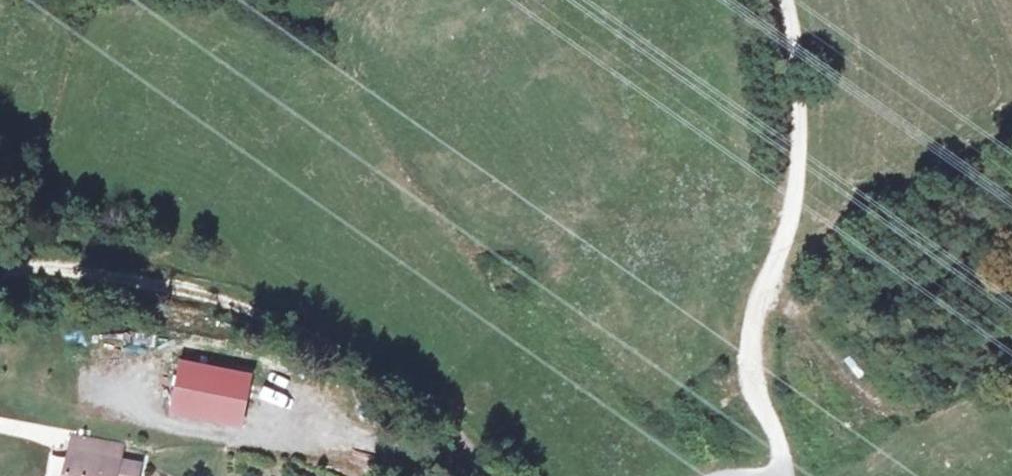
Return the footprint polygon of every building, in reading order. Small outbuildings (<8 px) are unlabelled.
[(180,356),(168,412),(242,427),(254,372),(180,356)] [(124,442),(76,432),(73,447),(120,457),(124,442)] [(138,461),(120,457),(73,447),(68,475),(136,475),(138,461)]
